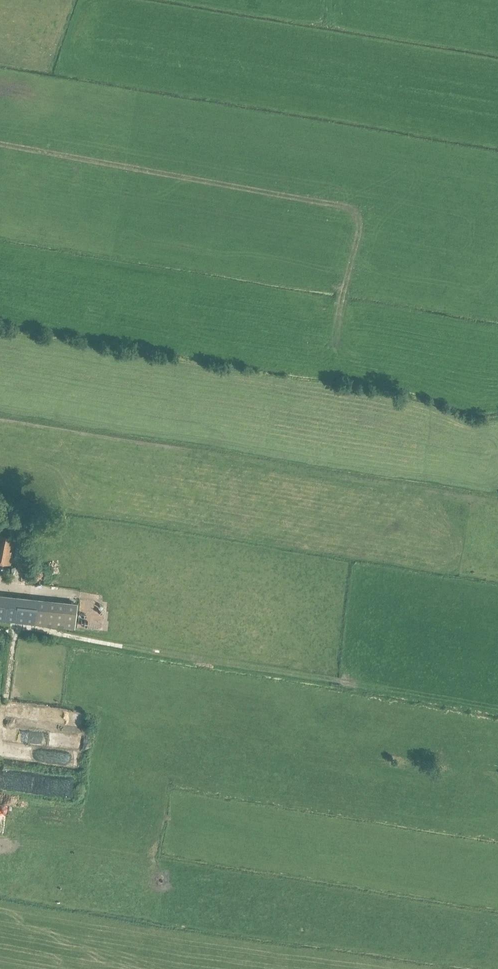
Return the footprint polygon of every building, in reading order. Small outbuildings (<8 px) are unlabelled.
[(0,533),(0,563),(10,565),(17,537),(0,533)] [(75,628),(78,603),(0,595),(0,621),(75,628)]
